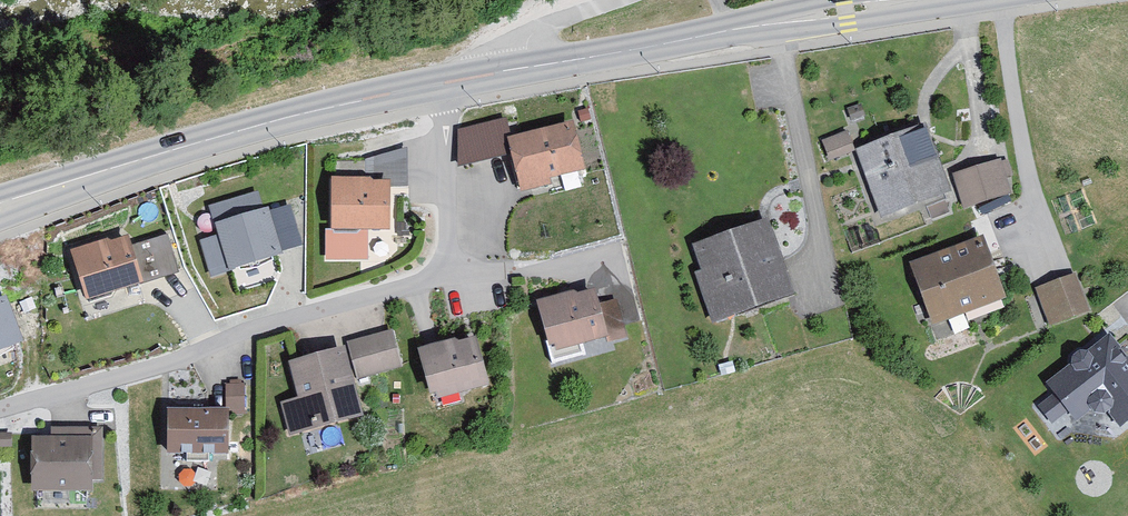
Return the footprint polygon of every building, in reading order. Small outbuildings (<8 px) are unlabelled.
[(590,173),(578,124),(510,141),(523,195),(555,187),(553,181),(590,173)] [(954,201),(929,134),(861,158),(885,226),(954,201)] [(854,156),(847,140),(824,149),(830,165),(854,156)] [(407,189),(408,153),(365,162),(365,166),(336,165),(336,181),(334,235),(361,235),(361,231),(395,232),(396,203),(393,202),(393,189),(407,189)] [(999,166),(955,179),(965,212),(1009,198),(999,166)] [(217,237),(201,242),(212,278),(281,257),(280,251),(302,245),(288,202),(267,208),(262,190),(208,206),(217,237)] [(798,304),(774,228),(696,253),(704,279),(700,280),(716,330),(798,304)] [(182,276),(170,239),(134,251),(131,241),(112,247),(111,243),(72,255),(88,306),(182,276)] [(987,244),(913,269),(933,330),(1008,306),(987,244)] [(1037,293),(1050,330),(1091,315),(1077,278),(1037,293)] [(579,299),(577,293),(539,305),(555,356),(606,341),(608,346),(628,340),(617,305),(603,309),(598,293),(579,299)] [(0,297),(0,358),(26,348),(10,303),(3,306),(0,297)] [(395,335),(350,346),(360,383),(405,372),(395,335)] [(1097,416),(1100,420),(1110,422),(1114,419),(1124,433),(1127,430),(1127,361),(1113,341),(1048,390),(1055,399),(1040,410),(1054,429),(1071,416),(1080,429),(1097,416)] [(493,389),(481,343),(463,348),(461,342),(422,353),(435,404),(493,389)] [(291,440),(365,421),(346,351),(291,366),(300,402),(282,407),(291,440)] [(242,388),(227,388),(227,412),(243,412),(242,388)] [(230,458),(231,416),(170,415),(169,457),(230,458)] [(95,434),(53,434),(53,443),(33,443),(33,497),(96,497),(95,434)]
